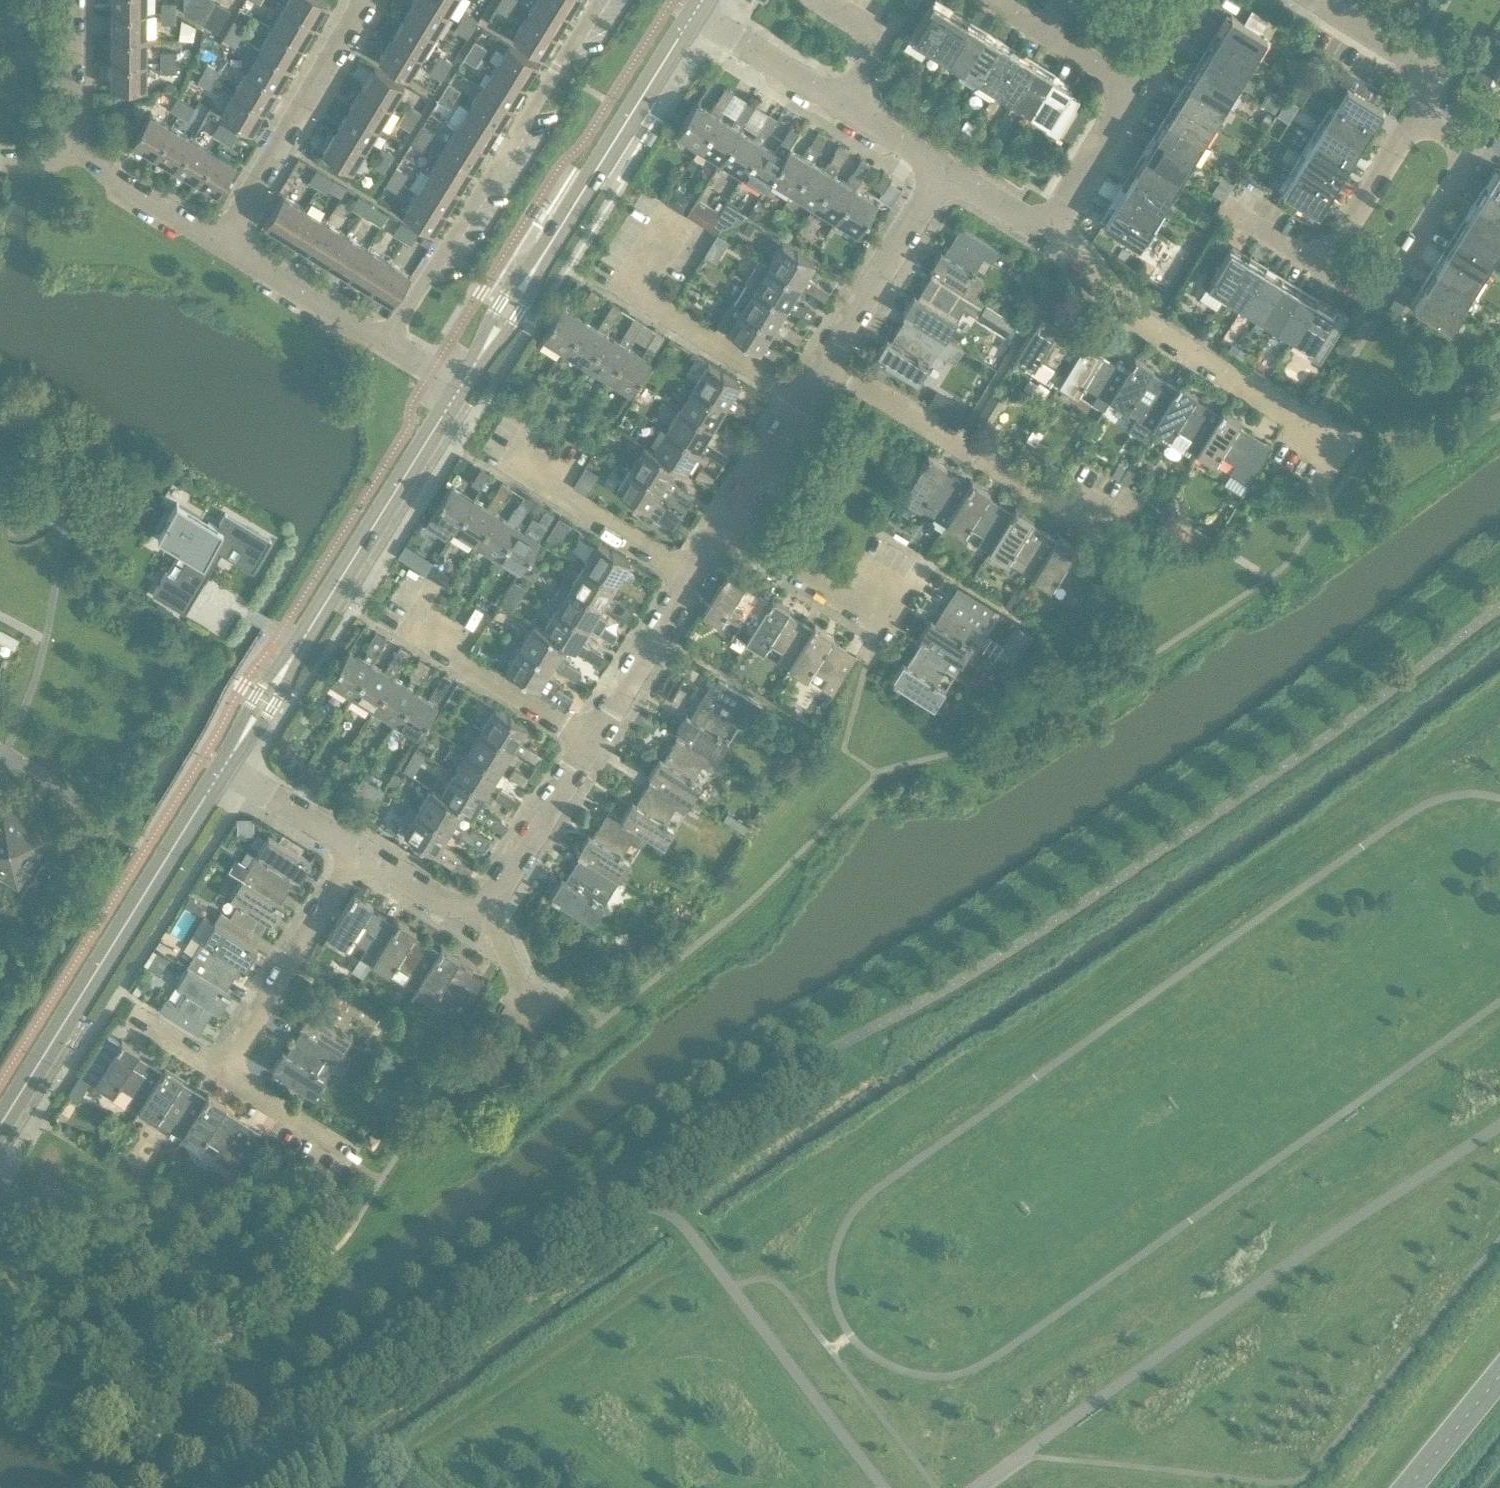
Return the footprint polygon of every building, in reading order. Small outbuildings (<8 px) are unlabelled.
[(112,12),(147,12),(147,0),(113,0),(112,12)] [(185,13),(207,26),(220,3),(215,0),(185,0),(185,13)] [(240,10),(253,18),(263,0),(245,0),(240,10)] [(315,24),(328,2),(325,0),(289,0),(286,7),(315,24)] [(448,13),(427,0),(415,0),(406,16),(435,34),(448,13)] [(455,0),(427,0),(448,13),(455,0)] [(502,0),(500,0),(495,8),(506,15),(511,6),(502,0)] [(570,12),(550,0),(537,0),(528,15),(557,33),(570,12)] [(577,0),(550,0),(570,12),(577,0)] [(161,13),(175,13),(175,1),(161,1),(161,13)] [(929,47),(951,12),(933,1),(911,36),(929,47)] [(220,3),(207,26),(218,32),(231,10),(220,3)] [(286,7),(273,28),(302,45),(315,24),(286,7)] [(460,21),(473,29),(478,19),(465,11),(460,21)] [(112,12),(112,37),(147,37),(147,12),(112,12)] [(968,23),(951,12),(929,47),(946,58),(968,23)] [(175,13),(161,13),(161,24),(175,24),(175,13)] [(1220,33),(1257,55),(1268,36),(1232,14),(1220,33)] [(543,55),(557,33),(528,15),(514,37),(543,55)] [(422,55),(435,34),(406,16),(393,37),(422,55)] [(229,31),(241,37),(246,28),(234,21),(229,31)] [(473,29),(460,21),(454,30),(467,38),(473,29)] [(984,33),(968,23),(946,58),(963,68),(984,33)] [(273,28),(261,49),(290,66),(302,45),(273,28)] [(241,37),(229,31),(223,40),(236,47),(241,37)] [(963,68),(980,79),(1002,44),(984,33),(963,68)] [(1246,72),(1257,55),(1220,33),(1210,50),(1246,72)] [(112,37),(112,61),(146,61),(147,37),(112,37)] [(409,77),(422,55),(393,37),(379,59),(409,77)] [(1493,72),(1499,76),(1499,41),(1495,38),(1473,74),(1487,83),(1493,72)] [(469,50),(481,58),(486,49),(474,41),(469,50)] [(510,44),(496,66),(525,84),(539,62),(510,44)] [(975,119),(987,101),(989,103),(997,90),(1019,54),(1002,44),(980,79),(972,92),(975,94),(964,112),(975,119)] [(261,49),(248,70),(277,88),(290,66),(261,49)] [(481,58),(469,50),(463,58),(475,66),(481,58)] [(1236,89),(1246,72),(1210,50),(1199,67),(1236,89)] [(161,63),(189,63),(190,53),(161,53),(161,63)] [(997,90),(1014,100),(1036,65),(1019,54),(997,90)] [(435,63),(447,70),(451,63),(438,56),(435,63)] [(146,61),(112,61),(112,87),(146,87),(146,61)] [(189,63),(161,63),(161,73),(175,73),(175,64),(189,64),(189,63)] [(202,73),(215,81),(221,70),(207,63),(202,73)] [(447,70),(435,63),(421,86),(433,93),(447,70)] [(1014,100),(1031,111),(1053,75),(1036,65),(1014,100)] [(375,66),(362,88),(391,106),(404,84),(375,66)] [(512,105),(525,84),(496,66),(483,87),(512,105)] [(1225,106),(1236,89),(1199,67),(1189,84),(1225,106)] [(1336,103),(1371,125),(1383,107),(1372,101),(1380,89),(1347,68),(1339,81),(1341,82),(1330,100),(1336,103)] [(248,70),(236,91),(265,109),(277,88),(248,70)] [(215,81),(202,73),(196,83),(209,91),(215,81)] [(1071,87),(1053,75),(1031,111),(1046,120),(1044,124),(1057,132),(1076,103),(1066,96),(1071,87)] [(445,91),(456,97),(463,85),(452,79),(445,91)] [(1189,84),(1179,101),(1215,123),(1225,106),(1189,84)] [(499,125),(512,105),(483,87),(470,107),(499,125)] [(676,133),(699,148),(719,115),(734,92),(726,87),(711,110),(697,101),(676,133)] [(362,88),(349,109),(379,127),(391,106),(362,88)] [(1272,89),(1263,104),(1275,112),(1284,96),(1272,89)] [(252,131),(265,109),(236,91),(223,114),(252,131)] [(456,97),(445,91),(439,102),(450,108),(456,97)] [(178,115),(186,102),(177,96),(169,109),(178,115)] [(733,124),(719,115),(699,148),(721,161),(741,129),(742,130),(756,105),(747,100),(733,124)] [(1394,100),(1389,110),(1397,115),(1403,105),(1394,100)] [(1179,101),(1168,118),(1204,140),(1215,123),(1179,101)] [(186,102),(178,115),(188,121),(196,108),(186,102)] [(1361,142),(1371,125),(1336,103),(1325,121),(1361,142)] [(403,113),(415,121),(420,112),(408,104),(403,113)] [(486,146),(499,125),(470,107),(457,128),(486,146)] [(349,109),(336,130),(366,149),(379,127),(349,109)] [(1267,111),(1259,122),(1266,127),(1274,116),(1267,111)] [(155,155),(172,125),(150,112),(133,142),(155,155)] [(415,121),(403,113),(397,122),(409,130),(415,121)] [(754,137),(742,130),(741,129),(721,161),(742,175),(762,142),(778,119),(769,114),(754,137)] [(1168,118),(1157,136),(1193,158),(1204,140),(1168,118)] [(1325,121),(1315,138),(1351,160),(1361,142),(1325,121)] [(222,139),(229,127),(220,122),(213,133),(222,139)] [(155,155),(176,168),(193,138),(172,125),(155,155)] [(229,127),(222,139),(231,144),(238,132),(229,127)] [(416,135),(427,142),(432,133),(421,127),(416,135)] [(771,178),(791,146),(799,132),(791,127),(782,141),(776,151),(762,142),(742,175),(764,189),(771,178)] [(473,167),(486,146),(457,128),(444,149),(473,167)] [(366,149),(336,130),(323,152),(353,171),(366,149)] [(804,155),(791,146),(771,178),(792,192),(812,160),(827,136),(819,131),(804,155)] [(427,142),(416,135),(411,144),(422,150),(427,142)] [(1157,136),(1147,153),(1183,175),(1193,158),(1157,136)] [(1490,144),(1499,150),(1499,139),(1495,136),(1490,144)] [(215,151),(193,138),(176,168),(197,180),(215,151)] [(1315,138),(1304,155),(1340,177),(1351,160),(1315,138)] [(792,192),(814,206),(834,173),(849,150),(840,145),(826,168),(812,160),(792,192)] [(375,155),(389,163),(394,154),(381,146),(375,155)] [(460,188),(473,167),(444,149),(431,170),(460,188)] [(215,151),(197,180),(219,193),(237,164),(215,151)] [(1147,153),(1136,170),(1172,192),(1183,175),(1147,153)] [(389,163),(375,155),(370,164),(383,172),(389,163)] [(1330,194),(1340,177),(1304,155),(1294,172),(1330,194)] [(814,206),(836,219),(856,187),(870,163),(862,158),(848,182),(834,173),(814,206)] [(1489,184),(1499,191),(1499,166),(1489,184)] [(390,176),(401,184),(407,175),(395,168),(390,176)] [(319,186),(326,175),(317,169),(309,180),(319,186)] [(447,209),(460,188),(431,170),(418,191),(447,209)] [(1136,170),(1126,187),(1162,209),(1172,192),(1136,170)] [(884,172),(874,187),(883,192),(892,177),(884,172)] [(1330,194),(1294,172),(1283,190),(1296,198),(1312,208),(1318,212),(1330,194)] [(1222,174),(1211,192),(1220,197),(1231,180),(1222,174)] [(326,175),(319,186),(327,191),(334,180),(326,175)] [(401,184),(390,176),(384,185),(395,192),(401,184)] [(1478,201),(1499,215),(1499,191),(1489,184),(1478,201)] [(878,201),(856,187),(836,219),(858,233),(878,201)] [(1126,187),(1115,204),(1152,226),(1162,209),(1126,187)] [(675,190),(668,201),(682,209),(689,198),(675,190)] [(447,209),(418,191),(405,213),(433,231),(447,209)] [(287,237),(306,208),(284,194),(265,224),(287,237)] [(361,212),(368,201),(359,195),(352,206),(361,212)] [(1296,198),(1290,207),(1307,217),(1312,208),(1296,198)] [(368,201),(361,212),(369,217),(376,206),(368,201)] [(696,201),(688,215),(709,228),(719,212),(706,203),(704,206),(696,201)] [(1468,218),(1499,238),(1499,215),(1478,201),(1468,218)] [(1152,226),(1115,204),(1104,222),(1140,244),(1152,226)] [(376,206),(369,217),(382,225),(389,214),(376,206)] [(753,207),(748,215),(757,220),(762,212),(753,207)] [(287,237),(308,250),(327,221),(306,208),(287,237)] [(1457,235),(1492,257),(1499,245),(1499,238),(1468,218),(1457,235)] [(745,219),(739,229),(749,234),(755,225),(745,219)] [(308,250),(329,263),(347,234),(327,221),(308,250)] [(403,238),(410,227),(401,221),(394,232),(403,238)] [(930,268),(934,271),(973,294),(984,277),(976,272),(985,257),(993,262),(1001,250),(962,226),(945,253),(941,250),(930,268)] [(410,227),(403,238),(411,243),(419,232),(410,227)] [(329,263),(350,276),(368,247),(347,234),(329,263)] [(1457,235),(1447,252),(1482,274),(1492,257),(1457,235)] [(1195,267),(1202,271),(1204,267),(1215,250),(1217,246),(1209,241),(1195,267)] [(784,243),(770,266),(801,284),(825,299),(830,291),(807,276),(815,262),(784,243)] [(350,276),(371,289),(389,260),(368,247),(350,276)] [(1226,294),(1248,259),(1230,247),(1224,256),(1214,273),(1208,283),(1226,294)] [(1215,250),(1204,267),(1214,273),(1224,256),(1215,250)] [(1447,252),(1436,269),(1471,291),(1482,274),(1447,252)] [(793,298),(801,284),(770,266),(759,259),(746,280),(788,306),(812,321),(817,313),(793,298)] [(1226,294),(1243,305),(1265,269),(1248,259),(1226,294)] [(389,260),(371,289),(393,303),(411,273),(389,260)] [(1243,305),(1260,315),(1282,280),(1265,269),(1243,305)] [(1436,269),(1425,286),(1461,308),(1471,291),(1436,269)] [(914,293),(903,311),(907,314),(946,338),(957,320),(964,307),(978,315),(986,302),(973,294),(934,271),(919,296),(914,293)] [(779,320),(788,306),(746,280),(732,302),(774,329),(774,328),(798,343),(803,335),(779,320)] [(1260,315),(1276,326),(1298,290),(1282,280),(1260,315)] [(1206,286),(1199,297),(1216,307),(1223,297),(1206,286)] [(1461,308),(1425,286),(1414,304),(1449,326),(1461,308)] [(590,311),(600,295),(592,290),(582,306),(590,311)] [(1276,326),(1294,337),(1316,301),(1298,290),(1276,326)] [(1294,337),(1311,347),(1308,352),(1319,359),(1348,313),(1337,306),(1333,312),(1316,301),(1294,337)] [(766,342),(774,329),(732,302),(718,324),(729,331),(760,351),(761,350),(785,365),(790,356),(766,342)] [(565,351),(587,364),(607,332),(612,323),(621,308),(613,303),(604,318),(599,327),(585,319),(565,351)] [(543,337),(565,351),(585,319),(562,305),(543,337)] [(999,311),(991,324),(1007,334),(1015,339),(1023,327),(1000,311),(999,311)] [(1054,379),(1060,383),(1083,344),(1058,328),(1061,324),(1042,313),(1016,356),(1028,363),(1025,368),(1051,384),(1054,379)] [(887,337),(876,355),(918,381),(929,363),(937,351),(954,362),(962,348),(946,338),(907,314),(891,340),(887,337)] [(634,336),(643,322),(635,317),(627,331),(634,336)] [(648,345),(656,350),(665,335),(657,330),(648,345)] [(607,332),(587,364),(609,378),(629,346),(607,332)] [(1110,400),(1127,370),(1102,355),(1104,351),(1086,339),(1083,344),(1060,383),(1078,394),(1083,385),(1098,394),(1092,403),(1104,410),(1110,400)] [(1232,342),(1227,350),(1242,360),(1247,352),(1232,342)] [(609,378),(631,392),(651,360),(629,346),(609,378)] [(1154,427),(1177,387),(1151,372),(1154,367),(1136,356),(1127,370),(1110,400),(1127,411),(1133,402),(1148,411),(1142,420),(1154,427)] [(695,386),(726,405),(741,382),(710,363),(695,386)] [(1188,455),(1191,450),(1196,453),(1221,414),(1195,398),(1198,394),(1179,383),(1177,387),(1154,427),(1170,437),(1167,442),(1188,455)] [(695,386),(682,408),(713,427),(726,405),(695,386)] [(1005,401),(993,394),(976,420),(988,427),(1005,401)] [(751,420),(756,411),(741,402),(735,410),(751,420)] [(955,404),(947,415),(963,425),(970,413),(955,404)] [(682,408),(669,429),(700,449),(713,427),(682,408)] [(1221,414),(1196,453),(1214,464),(1220,455),(1235,464),(1229,473),(1241,480),(1265,441),(1239,425),(1241,421),(1223,410),(1221,414)] [(737,441),(742,433),(727,424),(722,432),(737,441)] [(669,429),(655,451),(677,465),(686,471),(700,449),(669,429)] [(677,465),(655,451),(646,445),(632,468),(663,488),(677,465)] [(724,463),(729,455),(713,445),(708,453),(724,463)] [(947,524),(971,485),(945,469),(947,465),(929,454),(902,496),(921,508),(936,517),(947,524)] [(710,485),(715,477),(700,467),(694,475),(710,485)] [(481,487),(489,473),(481,468),(473,482),(481,487)] [(618,490),(648,508),(650,509),(656,500),(663,488),(632,468),(618,490)] [(971,485),(947,524),(965,535),(970,526),(985,535),(980,544),(991,551),(1014,512),(989,496),(991,493),(973,481),(971,485)] [(454,529),(476,543),(496,511),(511,487),(503,482),(488,505),(474,497),(454,529)] [(432,515),(454,529),(474,497),(452,483),(432,515)] [(687,501),(692,493),(676,483),(671,491),(687,501)] [(476,543),(498,556),(518,524),(524,515),(533,500),(524,495),(515,510),(513,509),(508,518),(496,511),(476,543)] [(648,508),(646,512),(676,530),(684,518),(656,500),(650,509),(648,508)] [(159,534),(181,547),(167,572),(154,593),(185,611),(198,591),(190,586),(213,547),(253,570),(271,540),(226,513),(218,527),(178,503),(159,534)] [(531,532),(518,524),(498,556),(519,570),(528,555),(529,556),(540,538),(539,537),(554,513),(545,508),(531,532)] [(991,551),(1034,577),(1057,538),(1032,523),(1035,519),(1017,508),(1014,512),(991,551)] [(1057,538),(1034,577),(1051,588),(1057,580),(1072,589),(1066,598),(1078,605),(1102,566),(1075,550),(1078,545),(1060,534),(1057,538)] [(585,563),(617,583),(631,561),(599,541),(585,563)] [(425,556),(417,569),(426,574),(432,564),(434,561),(425,556)] [(585,563),(571,585),(603,605),(627,620),(634,608),(620,599),(614,601),(608,597),(617,583),(585,563)] [(741,625),(735,634),(730,643),(741,650),(746,641),(771,601),(744,585),(747,581),(729,570),(702,612),(721,624),(726,616),(741,625)] [(444,572),(438,582),(447,587),(453,577),(444,572)] [(590,627),(603,605),(571,585),(564,580),(550,601),(558,607),(590,627)] [(640,598),(645,590),(631,581),(626,589),(640,598)] [(970,594),(964,603),(988,618),(994,609),(970,594)] [(923,639),(962,663),(973,645),(964,639),(973,625),(982,630),(989,619),(988,618),(964,603),(951,595),(935,621),(931,618),(919,636),(923,639)] [(789,668),(813,628),(788,613),(791,608),(773,597),(771,601),(746,641),(764,652),(770,643),(784,652),(778,661),(789,668)] [(544,629),(566,643),(600,663),(605,655),(588,645),(581,640),(590,627),(558,607),(544,629)] [(553,665),(566,643),(544,629),(534,623),(521,644),(553,665)] [(613,642),(618,634),(602,623),(596,631),(613,642)] [(813,628),(789,668),(807,679),(812,670),(827,679),(821,688),(833,695),(847,673),(858,656),(831,640),(834,635),(816,624),(813,628)] [(376,631),(367,646),(365,649),(368,651),(364,657),(350,648),(330,679),(353,693),(372,662),(378,653),(387,638),(376,631)] [(962,663),(923,639),(908,664),(904,661),(892,680),(934,706),(946,688),(937,682),(946,668),(955,674),(962,663)] [(553,665),(521,644),(507,667),(539,687),(553,665)] [(353,693),(375,707),(394,676),(400,666),(409,651),(401,646),(391,661),(385,671),(372,662),(353,693)] [(375,707),(397,721),(416,689),(422,679),(431,665),(420,658),(411,673),(405,683),(394,676),(375,707)] [(429,698),(416,689),(397,721),(419,735),(439,704),(437,703),(452,678),(444,673),(429,698)] [(676,731),(718,757),(728,740),(720,734),(729,719),(737,725),(744,714),(754,720),(761,709),(714,679),(691,716),(687,713),(676,731)] [(543,755),(520,739),(528,726),(496,706),(481,729),(514,749),(515,747),(538,763),(543,755)] [(295,730),(295,731),(295,732),(296,732),(296,733),(298,734),(300,735),(301,735),(302,736),(304,736),(305,735),(306,735),(306,734),(308,732),(309,730),(309,729),(310,729),(310,728),(309,726),(308,726),(307,726),(305,724),(304,723),(304,721),(305,721),(306,718),(307,718),(307,716),(306,714),(305,714),(303,712),(302,712),(301,713),(300,715),(298,717),(298,719),(297,721),(297,722),(297,723),(297,724),(296,725),(296,727),(295,730)] [(500,770),(514,749),(481,729),(468,750),(500,770)] [(659,757),(649,775),(653,777),(691,801),(702,783),(693,778),(702,763),(711,769),(718,757),(676,731),(675,731),(680,734),(664,760),(659,757)] [(487,791),(500,770),(468,750),(454,771),(487,791)] [(307,767),(301,777),(311,784),(317,774),(307,767)] [(524,785),(530,776),(514,767),(509,775),(524,785)] [(478,805),(487,791),(454,771),(441,793),(463,807),(504,832),(509,824),(478,805)] [(329,777),(323,787),(330,790),(336,780),(329,777)] [(622,818),(647,835),(674,852),(675,851),(665,844),(675,827),(666,822),(675,807),(684,812),(691,801),(653,777),(637,803),(632,801),(622,818)] [(431,786),(417,809),(449,829),(484,850),(491,839),(473,827),(470,831),(454,821),(463,807),(441,793),(431,786)] [(511,807),(516,798),(500,788),(495,797),(511,807)] [(24,872),(33,878),(12,908),(25,917),(56,870),(44,862),(36,873),(28,867),(49,836),(2,804),(0,807),(0,871),(17,883),(24,872)] [(588,834),(577,851),(582,854),(620,878),(631,859),(622,854),(632,839),(641,845),(647,835),(622,818),(605,807),(604,808),(608,811),(592,836),(588,834)] [(441,842),(449,829),(417,809),(403,831),(436,852),(434,855),(468,876),(476,864),(441,842)] [(738,819),(734,826),(744,832),(748,825),(738,819)] [(242,878),(281,903),(297,877),(301,879),(312,861),(269,834),(258,853),(267,858),(257,873),(249,867),(242,878)] [(620,878),(582,854),(565,880),(561,877),(550,895),(593,922),(620,878)] [(215,922),(255,947),(271,921),(275,923),(285,905),(281,903),(242,878),(231,896),(240,902),(230,916),(222,911),(215,922)] [(372,962),(397,924),(371,908),(373,904),(355,892),(329,935),(347,946),(353,937),(367,946),(361,955),(372,962)] [(190,895),(185,903),(198,911),(203,904),(190,895)] [(417,989),(440,950),(415,934),(417,930),(400,920),(397,924),(372,962),(390,973),(396,963),(411,973),(406,982),(417,989)] [(188,966),(226,989),(241,963),(249,967),(259,949),(255,947),(215,922),(204,940),(195,954),(188,966)] [(160,940),(156,946),(165,952),(169,946),(160,940)] [(440,950),(417,989),(435,1000),(440,991),(454,1000),(449,1009),(461,1016),(484,978),(458,962),(460,958),(442,946),(440,950)] [(156,950),(147,966),(160,973),(169,958),(156,950)] [(230,991),(226,989),(188,966),(177,983),(186,989),(177,1003),(168,998),(161,1009),(199,1033),(215,1007),(219,1009),(230,991)] [(304,1026),(342,1050),(353,1032),(344,1027),(353,1013),(362,1018),(375,1026),(382,1014),(369,1006),(331,983),(315,1009),(311,1006),(300,1024),(304,1026)] [(137,984),(132,991),(138,995),(143,987),(137,984)] [(342,1050),(304,1026),(288,1052),(284,1049),(272,1068),(315,1094),(326,1075),(317,1070),(326,1055),(335,1061),(342,1050)] [(68,1092),(68,1093),(69,1095),(71,1096),(72,1096),(72,1097),(74,1097),(74,1098),(75,1098),(77,1099),(79,1099),(80,1099),(81,1096),(81,1095),(82,1095),(82,1093),(83,1093),(84,1091),(86,1087),(87,1086),(88,1085),(89,1084),(89,1083),(90,1082),(91,1082),(93,1081),(95,1081),(97,1080),(99,1070),(100,1069),(100,1068),(101,1068),(101,1067),(102,1067),(102,1066),(103,1065),(104,1062),(105,1062),(105,1061),(106,1060),(107,1059),(107,1057),(108,1057),(108,1056),(109,1056),(110,1054),(110,1053),(111,1053),(111,1054),(112,1054),(112,1053),(113,1052),(113,1051),(114,1050),(115,1048),(116,1047),(117,1046),(118,1046),(118,1045),(119,1044),(120,1043),(120,1041),(119,1041),(118,1040),(117,1039),(116,1038),(114,1037),(113,1036),(111,1035),(110,1035),(108,1034),(107,1034),(106,1035),(105,1037),(104,1039),(103,1039),(103,1040),(102,1041),(102,1042),(100,1044),(99,1047),(98,1047),(97,1049),(97,1050),(96,1051),(94,1055),(93,1055),(93,1057),(91,1058),(90,1060),(89,1061),(89,1062),(88,1063),(88,1064),(87,1065),(86,1067),(86,1068),(85,1068),(85,1069),(84,1069),(83,1070),(83,1071),(82,1071),(81,1072),(80,1073),(78,1076),(76,1078),(76,1079),(75,1080),(75,1082),(74,1082),(74,1083),(73,1083),(71,1086),(69,1091),(68,1092)] [(140,1110),(163,1071),(137,1055),(140,1051),(122,1040),(95,1083),(113,1094),(119,1085),(135,1095),(129,1104),(140,1110)] [(163,1071),(140,1110),(157,1121),(159,1127),(166,1132),(173,1130),(184,1137),(207,1098),(181,1082),(184,1077),(166,1066),(163,1071)] [(207,1098),(184,1137),(201,1147),(207,1138),(222,1147),(216,1157),(238,1170),(261,1132),(225,1109),(227,1105),(209,1094),(207,1098)]
